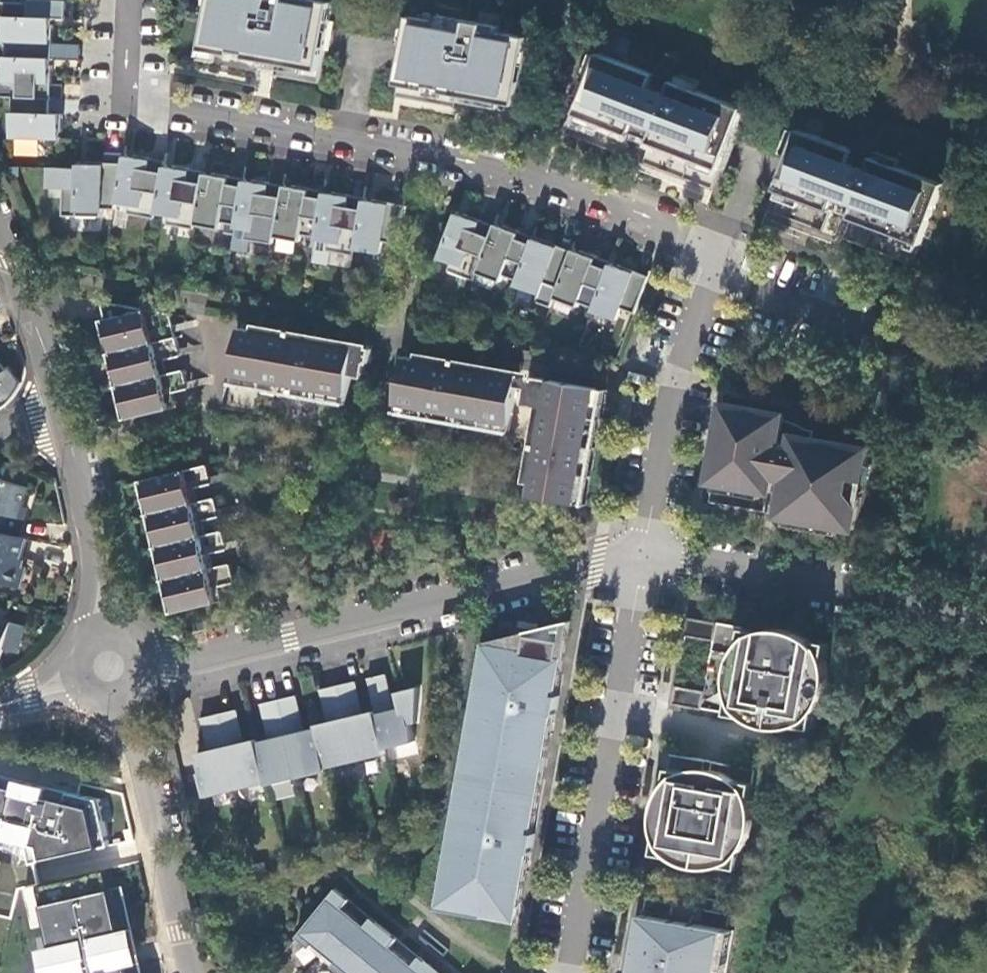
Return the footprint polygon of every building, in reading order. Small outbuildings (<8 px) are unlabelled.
[(0,0),(0,39),(5,39),(4,54),(38,55),(38,40),(51,40),(51,23),(49,23),(50,17),(52,17),(52,15),(26,15),(26,1),(0,0)] [(200,49),(231,54),(231,50),(245,53),(244,56),(259,59),(258,65),(304,73),(305,67),(319,70),(331,1),(324,0),(209,0),(200,49)] [(437,19),(407,14),(404,32),(397,31),(392,62),(399,63),(395,82),(426,87),(427,83),(442,86),(441,90),(454,92),(453,98),(498,106),(499,100),(514,103),(526,35),(497,30),(498,23),(438,13),(437,19)] [(651,72),(596,50),(572,111),(628,135),(633,121),(651,127),(646,140),(717,168),(740,107),(669,80),(665,91),(646,84),(651,72)] [(1,54),(1,67),(0,67),(0,88),(7,88),(7,95),(11,95),(36,96),(36,81),(49,81),(49,64),(48,64),(48,58),(50,58),(50,55),(38,55),(4,54),(1,54)] [(11,95),(9,136),(60,137),(60,135),(58,135),(58,130),(60,130),(61,112),(48,112),(48,97),(36,96),(11,95)] [(851,151),(796,129),(772,190),(828,211),(833,200),(851,207),(847,219),(918,246),(941,185),(870,158),(865,169),(847,162),(851,151)] [(126,155),(124,155),(121,174),(116,200),(129,203),(127,211),(149,215),(151,199),(158,200),(162,173),(147,171),(149,159),(132,156),(131,158),(126,157),(126,155)] [(80,159),(78,159),(77,185),(62,184),(61,213),(100,215),(100,206),(115,207),(116,200),(121,174),(102,173),(103,160),(86,160),(86,162),(80,162),(80,159)] [(166,165),(164,165),(162,173),(158,200),(156,211),(168,213),(167,221),(188,225),(191,210),(197,211),(202,183),(187,181),(189,169),(172,166),(171,168),(166,167),(166,165)] [(207,172),(204,172),(202,183),(197,211),(195,222),(220,227),(222,220),(236,222),(242,191),(228,188),(230,176),(213,173),(212,175),(207,174),(207,172)] [(246,178),(244,178),(242,191),(236,222),(236,225),(249,227),(247,235),(268,239),(271,223),(277,224),(282,196),(267,194),(269,182),(251,179),(251,181),(245,181),(246,178)] [(287,184),(284,184),(282,196),(277,224),(275,234),(300,238),(302,232),(316,234),(322,203),(308,200),(310,188),(293,185),(292,187),(287,186),(287,184)] [(331,192),(324,190),(322,203),(316,234),(316,237),(328,239),(327,248),(348,251),(350,236),(357,237),(362,207),(347,205),(349,193),(331,190),(331,192)] [(365,195),(364,195),(362,207),(357,237),(355,247),(379,251),(381,238),(396,241),(403,202),(370,196),(370,198),(365,197),(365,195)] [(460,213),(455,211),(438,256),(450,260),(447,268),(467,276),(472,261),(478,263),(488,234),(473,228),(477,217),(461,211),(460,213)] [(496,221),(493,220),(488,234),(478,263),(475,270),(500,279),(502,273),(516,277),(528,246),(514,241),(519,229),(503,223),(502,225),(496,223),(496,221)] [(534,235),(532,234),(528,246),(516,277),(514,282),(538,292),(542,280),(556,286),(570,248),(539,237),(539,239),(534,237),(534,235)] [(574,246),(571,245),(570,248),(556,286),(553,295),(577,304),(579,297),(594,302),(605,271),(592,266),(596,254),(580,248),(579,250),(574,248),(574,246)] [(611,259),(609,259),(605,271),(594,302),(592,307),(615,316),(619,305),(633,310),(647,273),(616,262),(615,263),(610,261),(611,259)] [(101,300),(113,352),(117,327),(152,332),(154,341),(176,335),(170,312),(101,300)] [(113,352),(129,418),(171,408),(167,393),(189,388),(184,368),(162,374),(159,360),(181,355),(176,335),(154,341),(152,332),(117,327),(113,352)] [(356,347),(241,327),(233,374),(348,394),(356,347)] [(403,355),(395,402),(511,421),(519,374),(403,355)] [(6,404),(15,394),(21,383),(8,365),(4,369),(0,363),(0,403),(6,404)] [(545,406),(550,382),(543,381),(544,378),(530,376),(526,402),(545,406)] [(585,505),(606,389),(550,379),(550,382),(545,406),(530,495),(585,505)] [(785,413),(725,402),(711,480),(771,491),(775,474),(787,476),(780,515),(855,528),(869,447),(811,437),(813,430),(796,427),(795,434),(782,432),(785,413)] [(207,463),(144,479),(176,611),(218,601),(214,587),(236,582),(231,563),(210,568),(206,554),(228,549),(223,529),(201,534),(198,520),(220,515),(215,495),(193,501),(190,488),(212,483),(207,463)] [(0,478),(0,530),(19,535),(24,518),(19,517),(28,485),(0,478)] [(0,530),(0,583),(19,588),(25,567),(18,565),(26,537),(19,535),(0,530)] [(0,619),(0,659),(10,622),(0,619)] [(558,656),(564,619),(526,636),(523,651),(489,646),(452,907),(521,917),(542,768),(558,656)] [(758,626),(742,623),(740,638),(736,643),(732,649),(728,659),(726,668),(726,676),(728,687),(730,693),(727,709),(744,711),(757,718),(770,723),(778,723),(794,720),(811,723),(814,706),(821,696),(825,685),(826,672),(826,664),(824,656),(827,639),(809,635),(798,629),(787,625),(771,624),(758,626)] [(397,695),(398,702),(390,704),(386,679),(371,681),(381,753),(418,748),(415,726),(421,725),(416,692),(397,695)] [(371,714),(360,717),(353,681),(318,689),(326,724),(316,726),(326,769),(381,757),(371,714)] [(672,702),(696,706),(699,693),(675,688),(672,702)] [(315,731),(304,733),(296,698),(262,705),(269,740),(260,742),(269,785),(324,773),(315,731)] [(254,741),(243,744),(236,708),(201,716),(209,750),(199,752),(209,796),(264,784),(254,741)] [(654,832),(651,849),(667,851),(681,859),(692,861),(705,862),(719,860),(736,863),(738,846),(743,838),(748,828),(750,808),(748,796),(752,765),(668,749),(662,782),(656,792),(652,805),(652,820),(654,832)] [(108,843),(96,800),(41,789),(8,781),(6,789),(0,788),(0,844),(29,848),(34,861),(108,843)] [(137,956),(121,888),(106,891),(101,871),(22,888),(30,930),(41,928),(44,947),(32,951),(37,972),(141,972),(137,956)] [(449,972),(424,955),(420,962),(395,945),(402,935),(375,917),(369,925),(347,910),(354,899),(337,887),(286,960),(305,972),(449,972)] [(631,972),(719,972),(726,928),(642,913),(631,972)]
